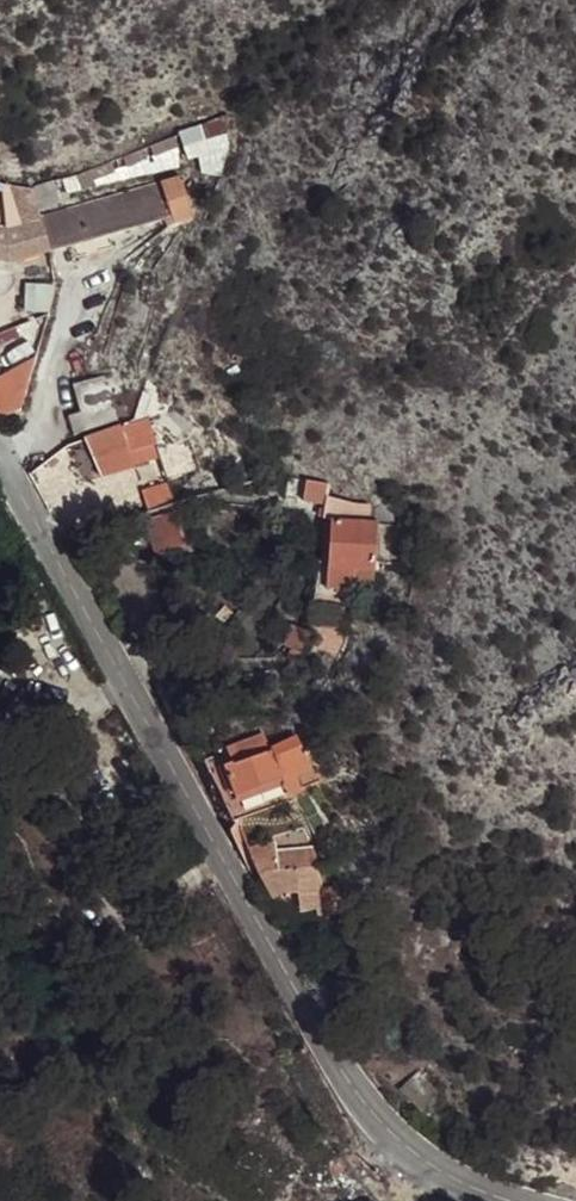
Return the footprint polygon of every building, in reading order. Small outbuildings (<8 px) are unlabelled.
[(188,141),(233,135),(231,118),(186,124),(188,141)] [(54,206),(66,241),(214,211),(223,209),(217,191),(212,176),(54,206)] [(37,248),(66,241),(54,206),(34,210),(0,204),(0,240),(37,248)] [(112,364),(84,369),(89,393),(80,396),(84,414),(115,408),(110,388),(118,385),(112,364)] [(0,379),(0,382),(9,400),(25,389),(16,370),(0,379)] [(90,424),(75,429),(75,432),(84,462),(139,450),(131,414),(120,416),(106,421),(90,424)] [(358,498),(362,470),(294,474),(293,490),(350,497),(358,498)] [(182,490),(145,500),(153,542),(191,536),(182,490)] [(391,504),(358,498),(350,497),(346,513),(356,516),(350,561),(393,570),(395,560),(401,530),(402,521),(390,519),(391,504)] [(311,746),(238,773),(248,798),(303,778),(298,767),(316,761),(311,746)] [(315,876),(347,865),(339,840),(305,851),(315,876)] [(364,909),(347,865),(315,876),(298,882),(315,927),(332,919),(326,904),(344,899),(350,916),(364,909)]
